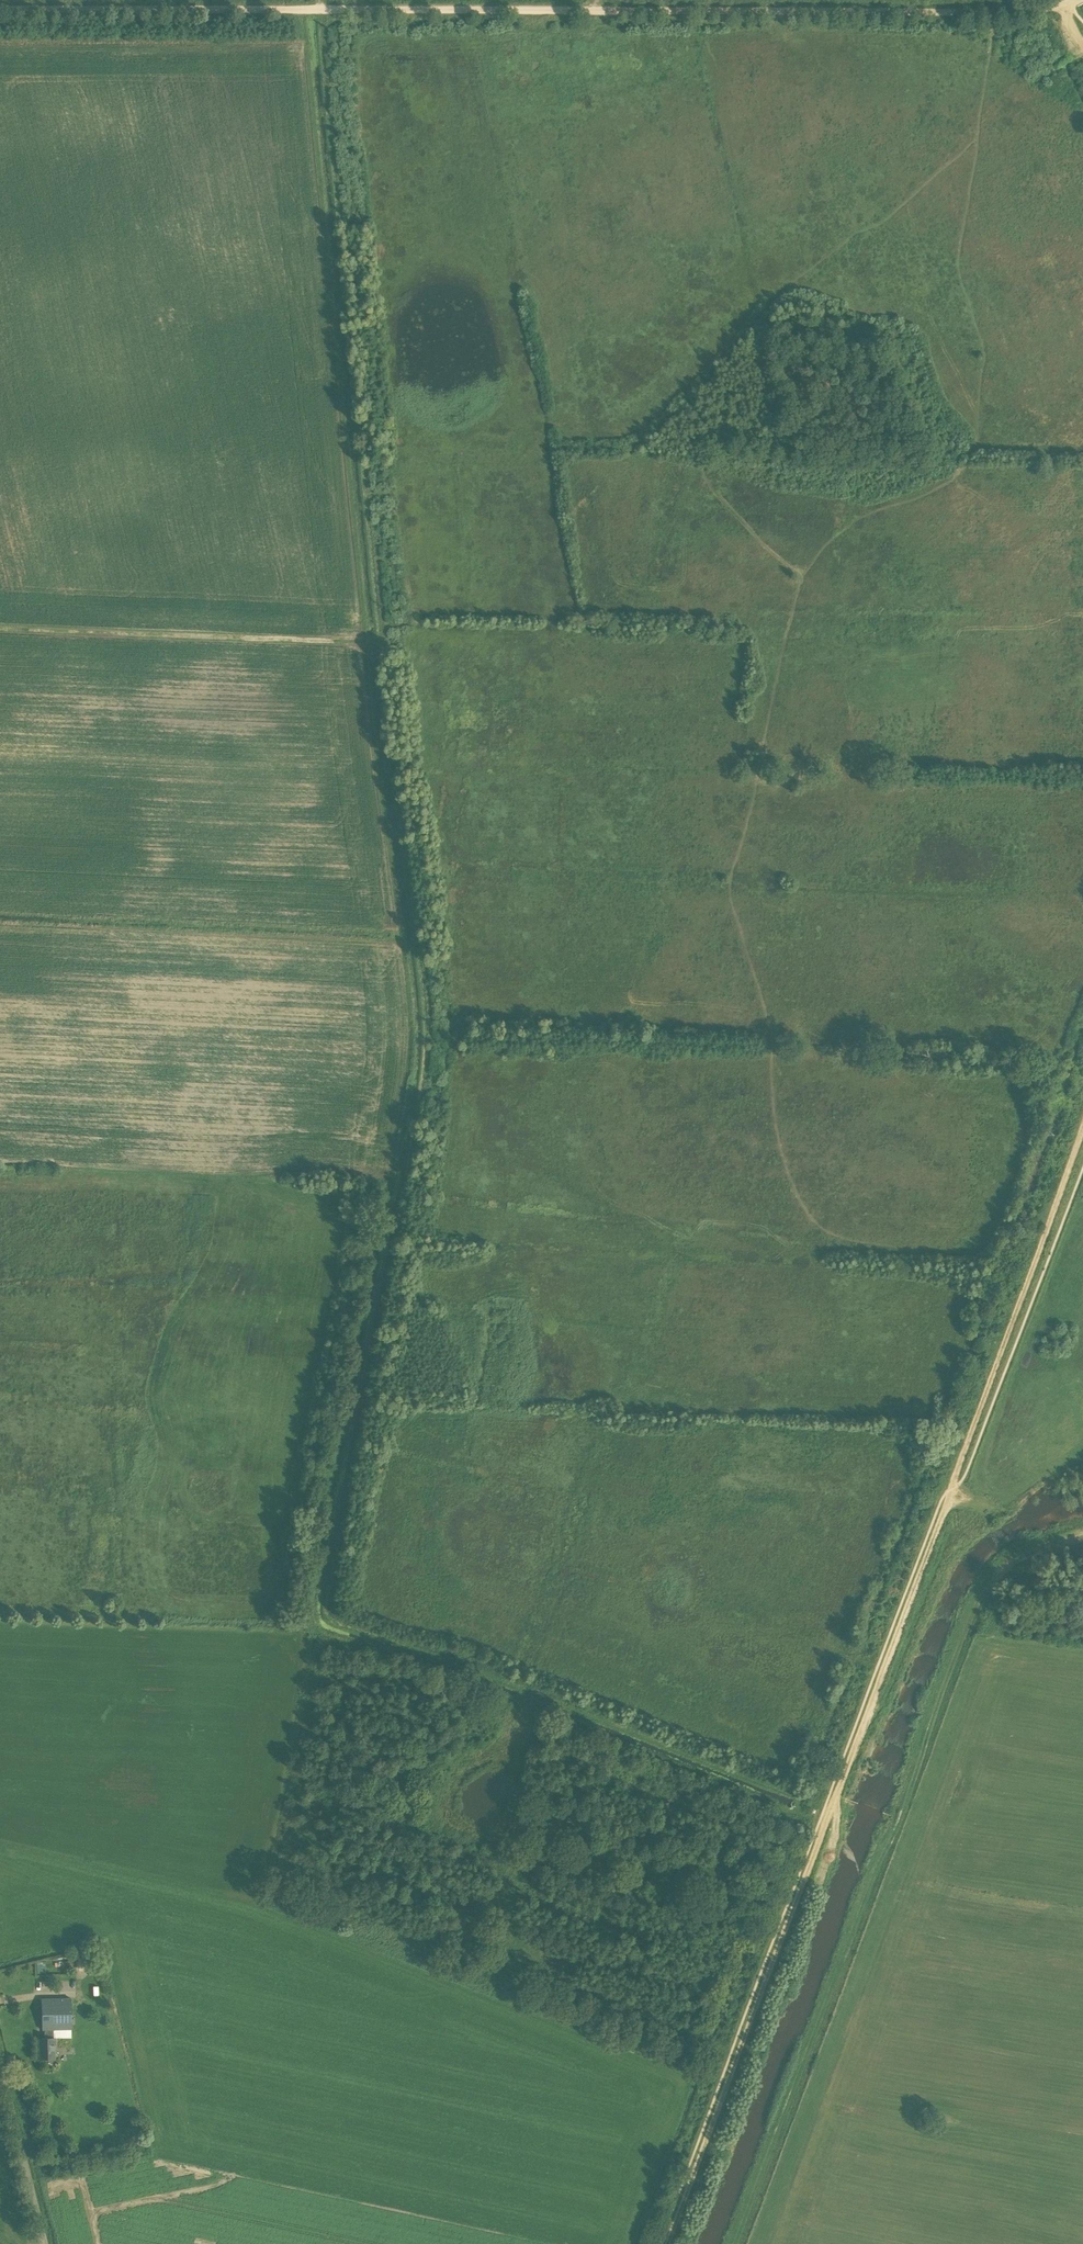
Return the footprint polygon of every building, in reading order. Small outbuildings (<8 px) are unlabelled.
[(45,2038),(40,2038),(41,2058),(55,2058),(55,2038),(54,2038),(54,2029),(72,2028),(71,1998),(42,1998),(43,2029),(44,2029),(45,2038)]
